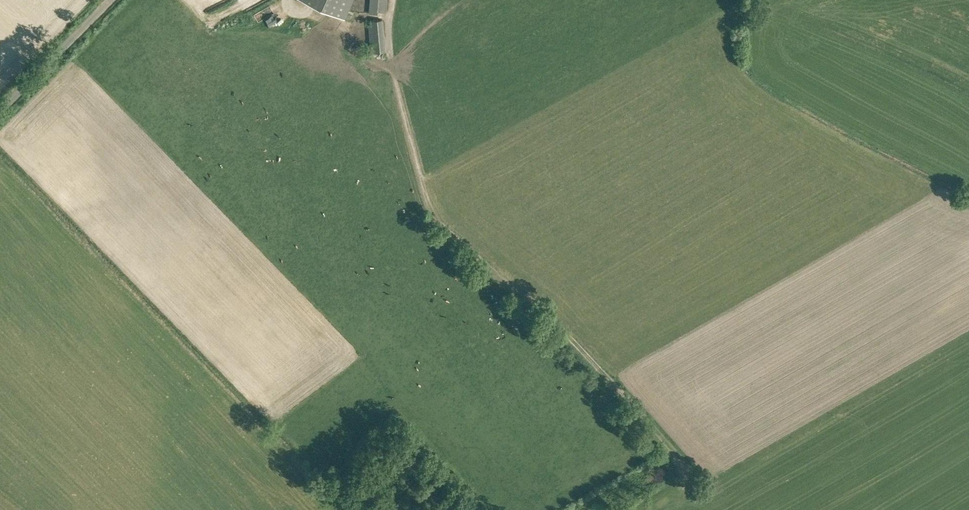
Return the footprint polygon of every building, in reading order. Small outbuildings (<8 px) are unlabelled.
[(343,17),(351,0),(304,0),(343,17)] [(387,0),(369,0),(368,13),(377,13),(377,11),(387,12),(387,0)] [(371,53),(386,51),(383,19),(368,20),(371,53)]
